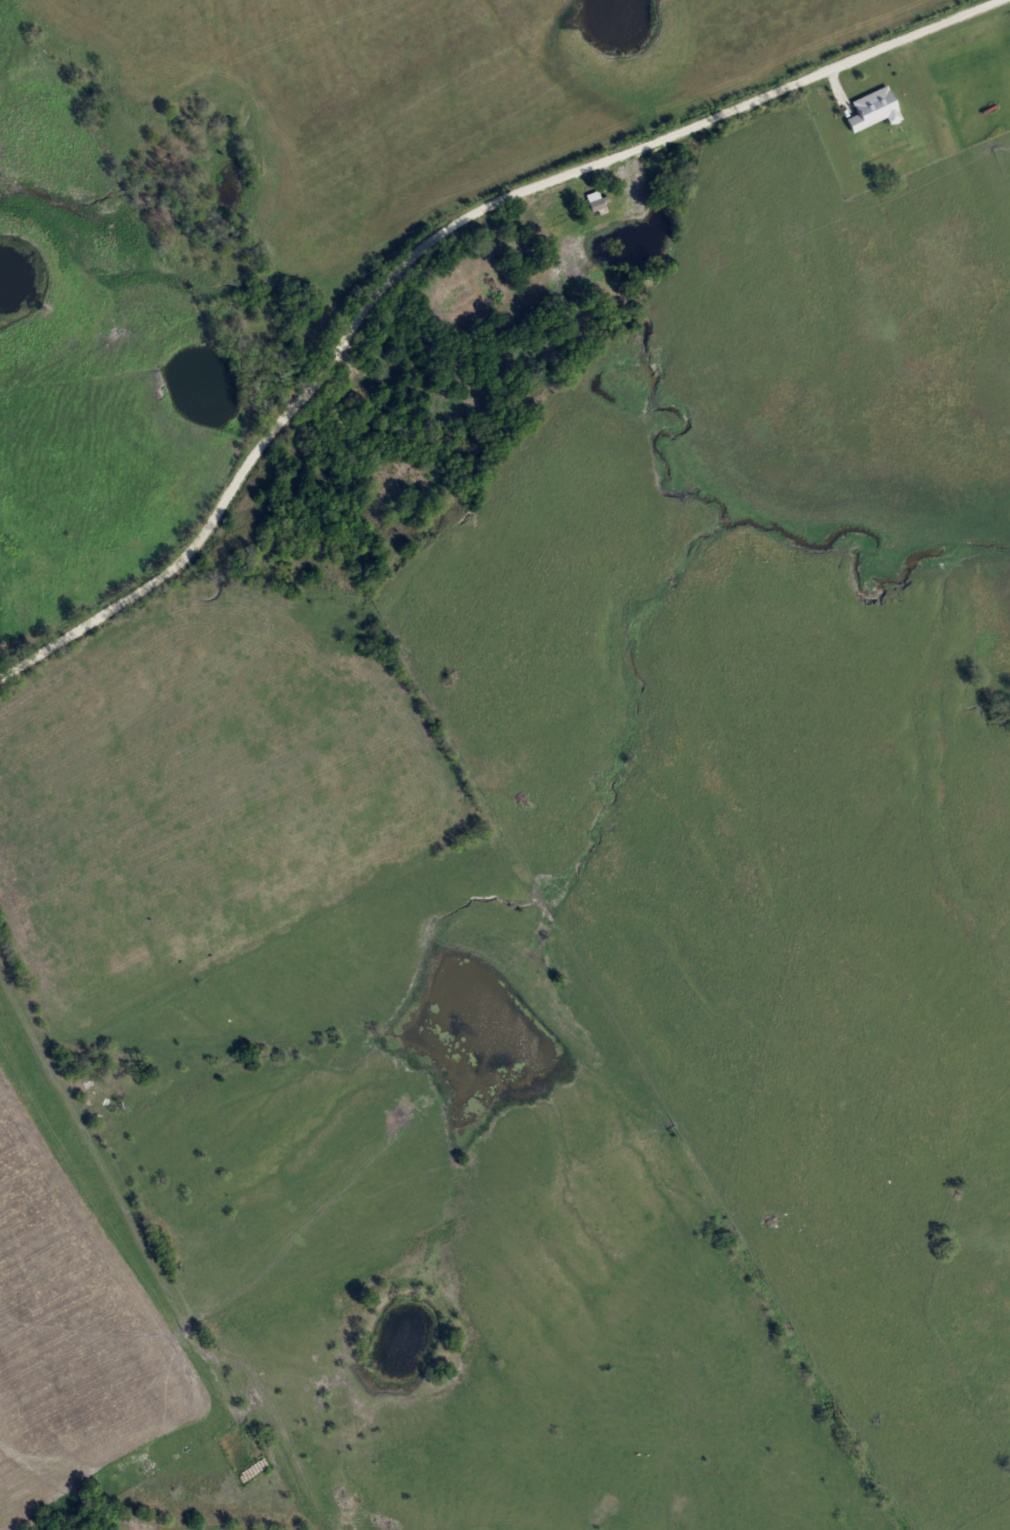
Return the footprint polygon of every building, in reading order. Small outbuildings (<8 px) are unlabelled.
[(885,116),(849,130),(844,116),(856,112),(850,98),(886,84),(899,116),(887,121),(885,116)] [(587,211),(581,194),(596,189),(602,206),(587,211)]
